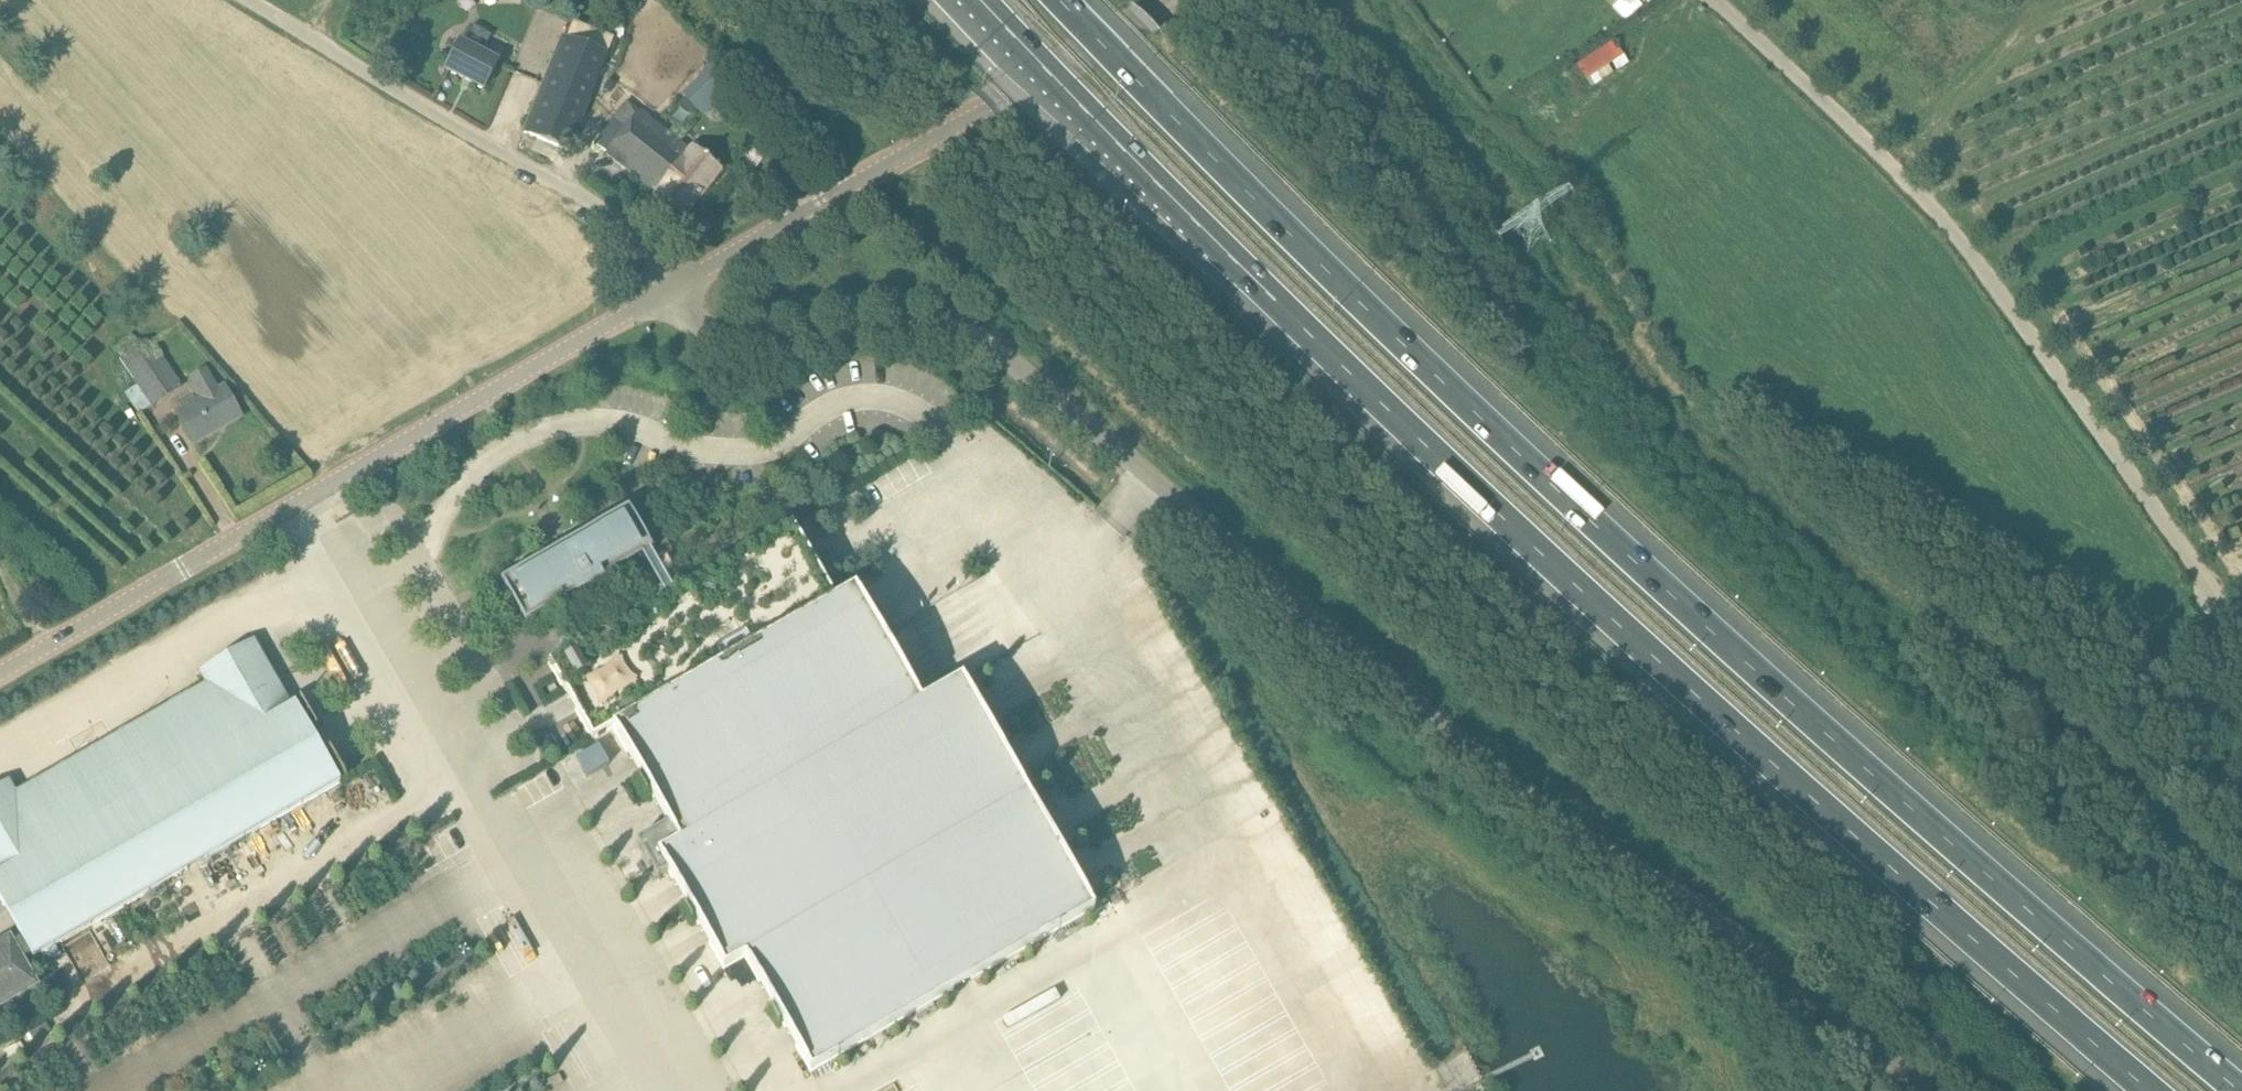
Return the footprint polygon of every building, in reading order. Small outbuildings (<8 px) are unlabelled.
[(609,55),(594,49),(601,33),(581,25),(574,41),(564,37),(525,134),(570,152),(609,55)] [(484,89),(499,62),(483,53),(492,36),(474,26),(465,44),(462,42),(447,70),(484,89)] [(1597,88),(1636,63),(1619,38),(1581,63),(1597,88)] [(704,117),(735,88),(714,65),(682,94),(704,117)] [(723,169),(706,155),(693,146),(689,152),(626,102),(614,117),(630,130),(623,138),(609,155),(656,193),(652,198),(682,220),(723,169)] [(127,394),(140,414),(153,406),(153,407),(185,386),(154,340),(143,347),(135,335),(116,347),(125,360),(123,362),(139,385),(127,394)] [(224,385),(220,388),(209,368),(190,379),(202,399),(179,412),(185,423),(196,443),(242,417),(231,397),(224,385)] [(630,509),(502,582),(526,624),(551,610),(574,651),(549,664),(594,741),(614,728),(669,824),(637,843),(658,879),(671,872),(725,969),(745,957),(811,1072),(1095,909),(963,680),(922,703),(856,588),(836,600),(793,525),(653,605),(630,565),(654,551),(630,509)] [(32,954),(34,957),(342,781),(297,703),(293,705),(255,640),(200,671),(207,683),(17,792),(11,780),(0,786),(0,898),(23,938),(13,943),(11,940),(0,946),(0,1007),(26,993),(30,975),(22,960),(32,954)] [(611,764),(600,746),(577,759),(587,778),(611,764)] [(638,811),(624,788),(596,804),(610,828),(638,811)] [(902,1083),(886,1090),(906,1090),(902,1083)]
